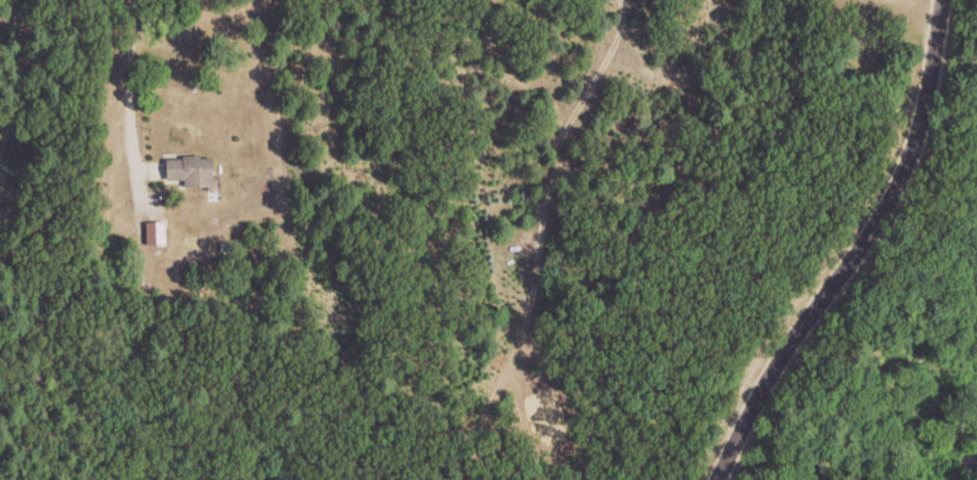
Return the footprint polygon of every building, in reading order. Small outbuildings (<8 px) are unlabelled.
[(168,181),(187,181),(187,188),(216,188),(216,158),(168,158),(168,181)] [(167,223),(148,223),(148,244),(167,244),(167,223)]
